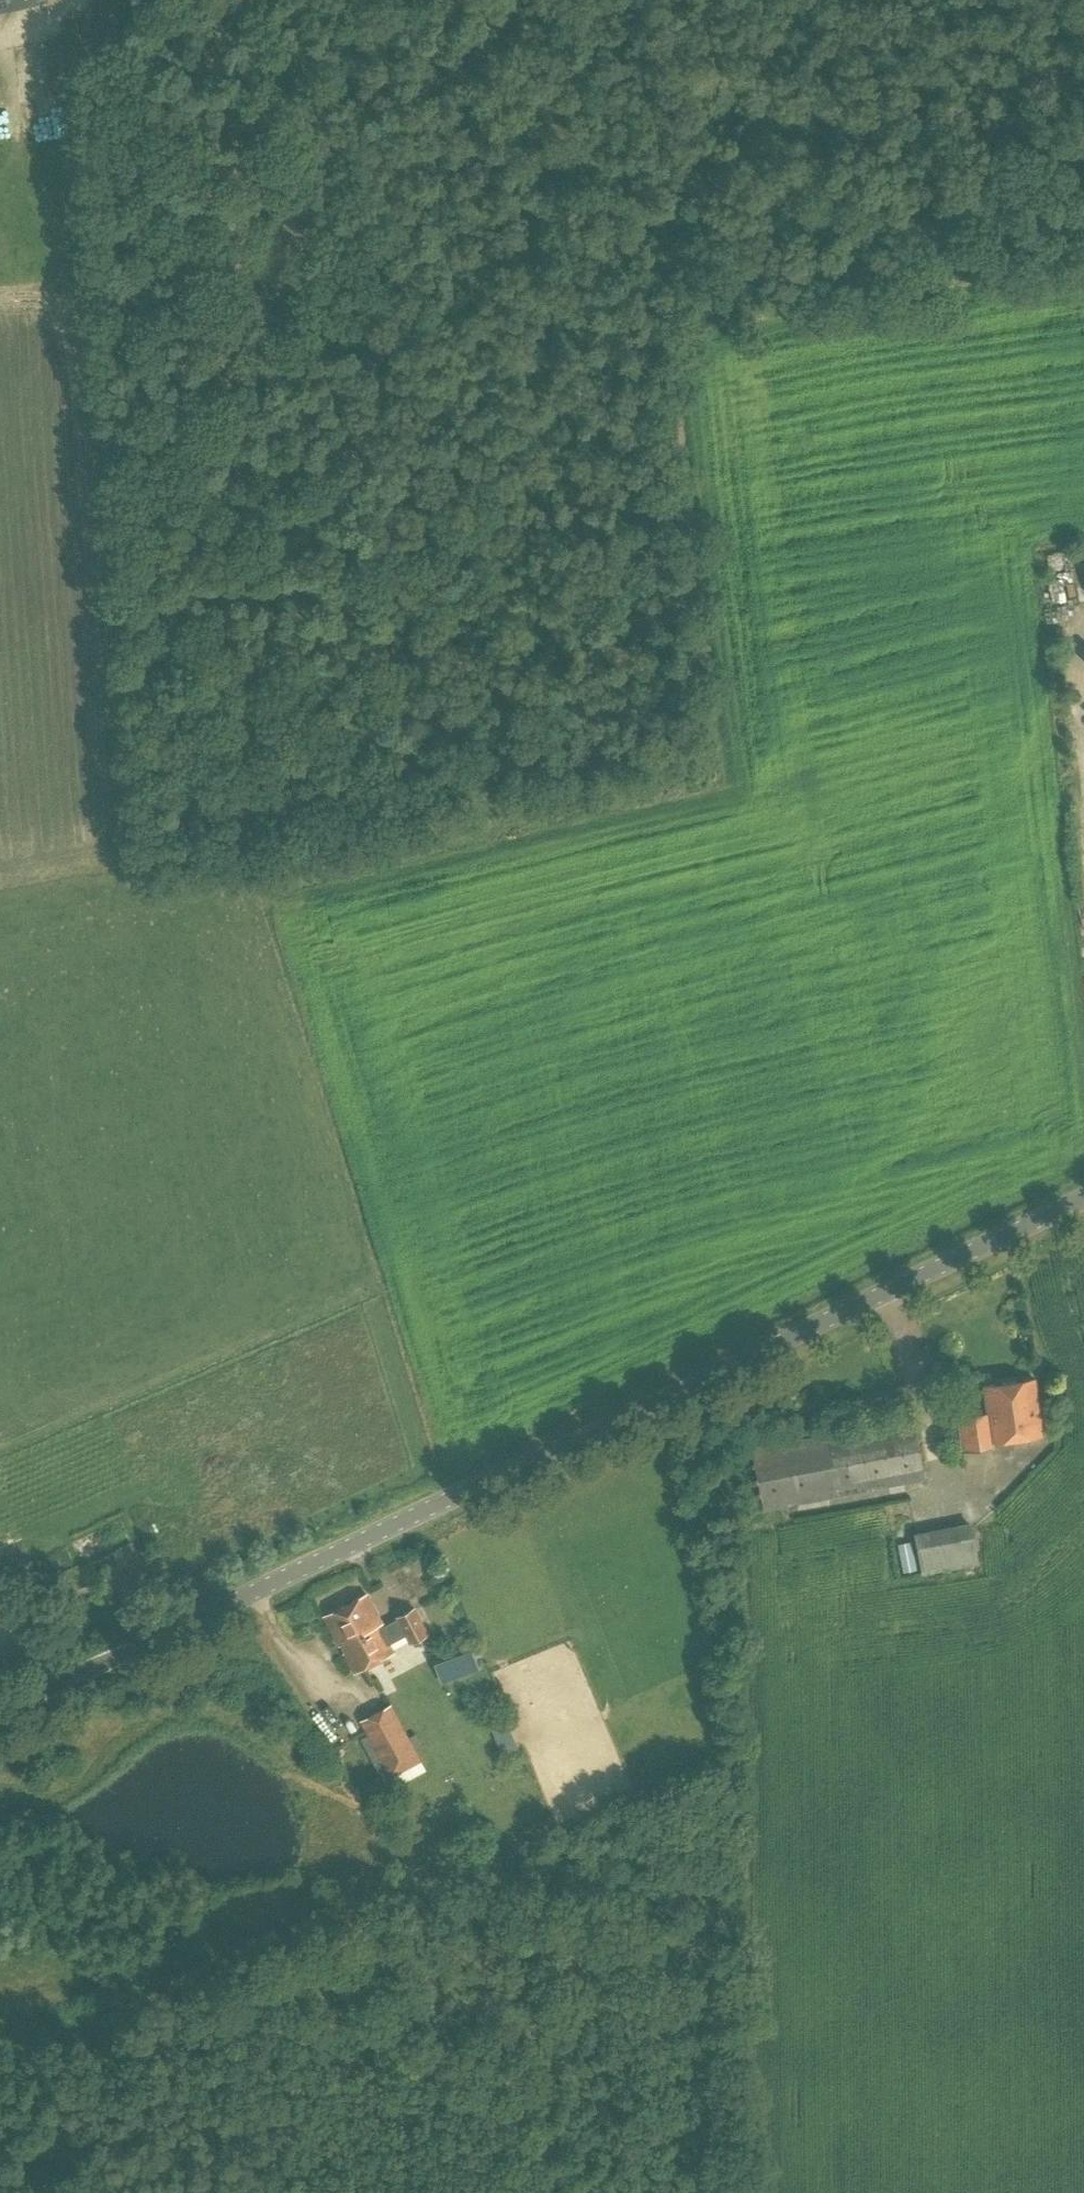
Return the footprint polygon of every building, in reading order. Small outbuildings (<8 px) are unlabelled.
[(19,6),(17,0),(0,0),(0,11),(19,6)] [(962,1451),(995,1446),(994,1441),(1043,1435),(1035,1378),(984,1385),(988,1412),(958,1416),(962,1451)] [(762,1511),(926,1480),(914,1419),(751,1449),(762,1511)] [(970,1524),(916,1535),(923,1573),(977,1563),(970,1524)] [(911,1541),(898,1544),(903,1572),(916,1569),(911,1541)] [(14,1606),(0,1578),(0,1613),(14,1606)] [(383,1629),(381,1625),(383,1624),(367,1594),(324,1617),(340,1646),(342,1646),(346,1652),(344,1653),(354,1673),(394,1651),(388,1640),(405,1631),(411,1643),(427,1634),(414,1610),(399,1618),(400,1620),(383,1629)] [(443,1683),(481,1669),(472,1644),(433,1658),(443,1683)] [(391,1778),(423,1761),(392,1703),(360,1721),(367,1735),(360,1739),(379,1774),(387,1770),(391,1778)]
